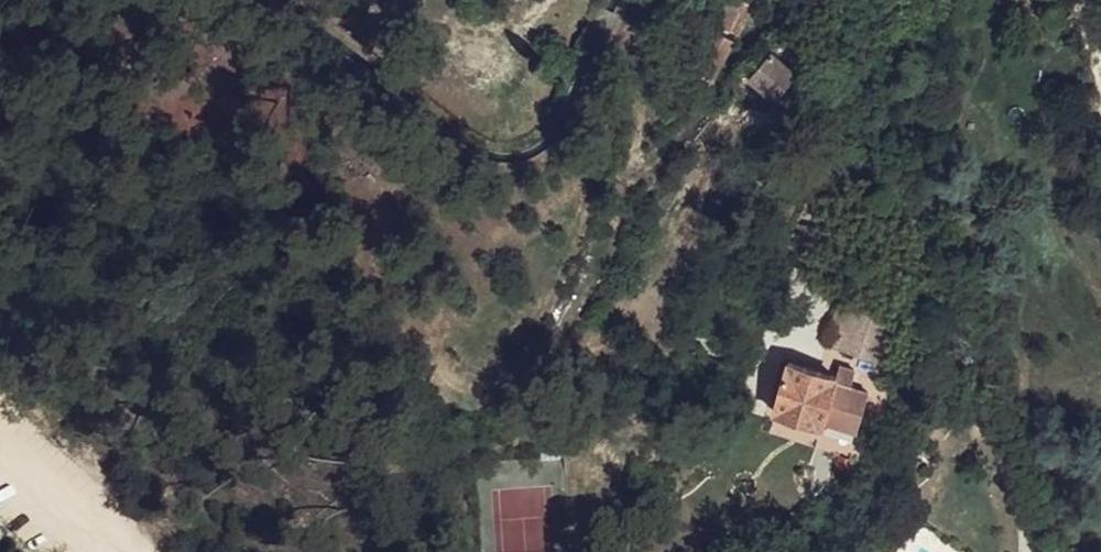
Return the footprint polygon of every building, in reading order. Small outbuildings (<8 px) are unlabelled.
[(721,35),(700,73),(712,80),(734,42),(721,35)] [(770,50),(749,77),(775,98),(796,71),(770,50)] [(841,295),(826,344),(880,360),(895,310),(841,295)] [(788,362),(772,411),(821,426),(822,422),(856,430),(868,391),(851,386),(834,381),(836,377),(788,362)] [(839,366),(834,381),(851,386),(855,370),(839,366)]
